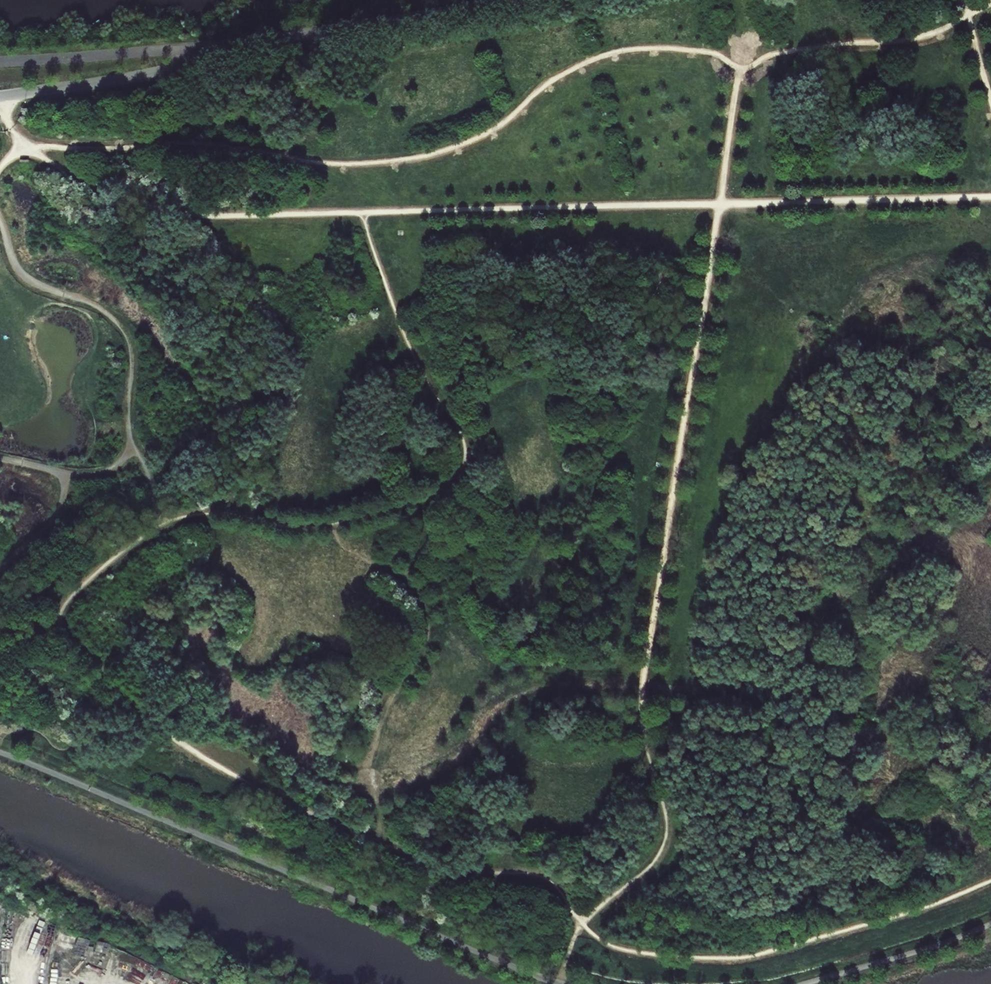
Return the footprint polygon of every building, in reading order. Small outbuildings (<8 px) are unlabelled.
[(84,971),(83,980),(101,983),(103,974),(84,971)]
